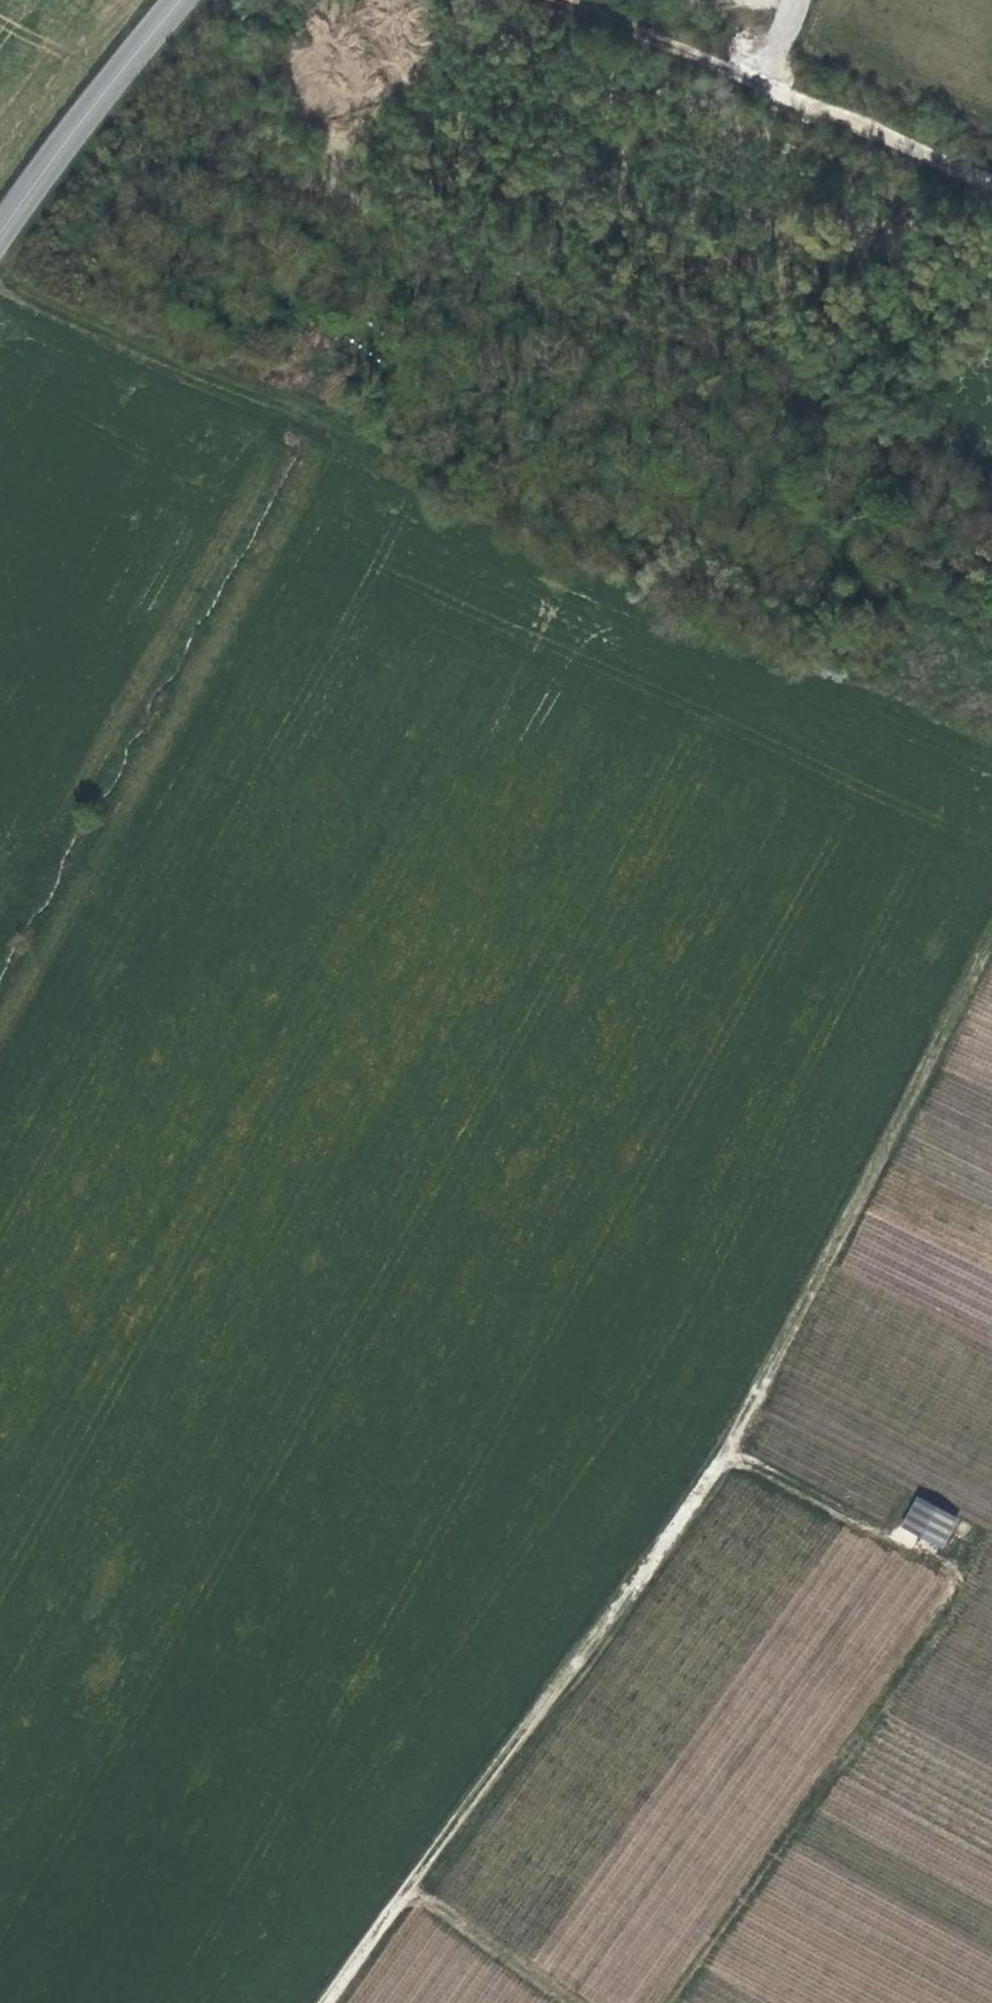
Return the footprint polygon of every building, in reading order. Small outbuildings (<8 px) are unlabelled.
[(967,1541),(977,1522),(940,1503),(934,1514),(920,1507),(910,1528),(943,1544),(949,1532),(967,1541)]
